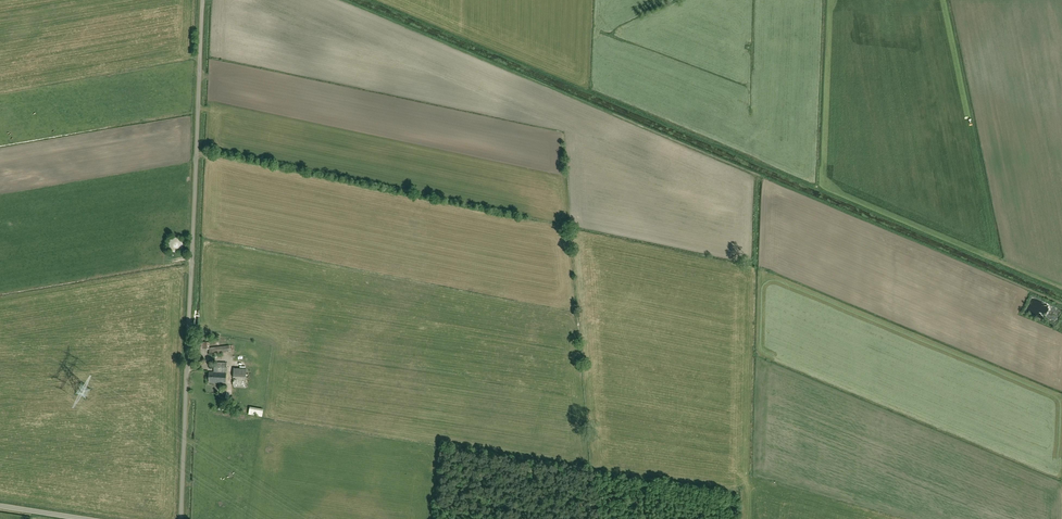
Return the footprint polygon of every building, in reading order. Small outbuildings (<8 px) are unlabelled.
[(216,355),(216,353),(230,351),(229,345),(209,348),(209,354),(213,353),(213,355),(216,355)] [(226,383),(227,363),(214,362),(214,372),(209,372),(209,383),(226,383)] [(245,387),(246,369),(233,368),(233,387),(245,387)] [(248,414),(263,415),(264,408),(249,406),(248,414)]
